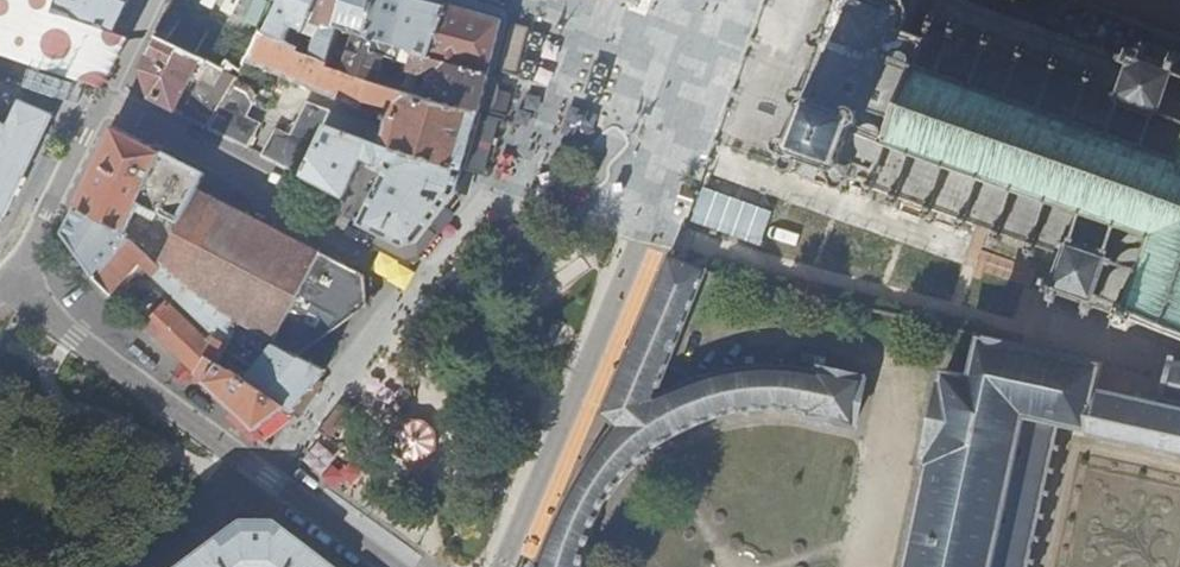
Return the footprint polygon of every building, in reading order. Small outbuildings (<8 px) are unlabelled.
[(56,9),(114,30),(128,0),(59,0),(56,9)] [(152,36),(155,37),(155,36),(200,58),(204,60),(210,47),(227,55),(224,62),(225,62),(233,66),(242,69),(264,33),(270,35),(284,1),(282,0),(254,0),(238,34),(199,14),(207,0),(171,0),(152,36)] [(284,1),(270,35),(286,43),(293,27),(305,32),(317,0),(282,0),(284,1)] [(305,32),(305,33),(316,38),(310,57),(330,68),(332,59),(335,46),(340,29),(338,29),(345,0),(317,0),(305,32)] [(340,29),(335,46),(349,51),(345,63),(332,59),(330,68),(329,71),(344,76),(348,59),(365,63),(370,47),(386,50),(388,43),(396,46),(401,21),(407,0),(376,0),(366,36),(340,29)] [(338,29),(340,29),(366,36),(376,0),(345,0),(338,29)] [(431,0),(407,0),(401,21),(396,46),(430,58),(447,5),(431,0)] [(472,0),(470,11),(477,13),(501,20),(488,74),(497,72),(509,18),(505,10),(472,0)] [(832,2),(840,5),(828,37),(821,35),(819,38),(815,37),(812,44),(817,46),(815,49),(823,52),(808,93),(800,91),(799,94),(795,93),(792,100),(796,101),(795,105),(802,108),(791,138),(784,135),(783,139),(778,137),(775,145),(780,147),(778,150),(786,153),(785,155),(787,156),(785,163),(787,164),(785,169),(791,171),(792,166),(795,167),(798,160),(800,161),(801,159),(832,170),(832,172),(834,173),(831,180),(834,181),(832,186),(838,188),(840,183),(842,184),(845,175),(872,185),(868,196),(874,198),(878,187),(894,192),(890,204),(895,206),(899,194),(928,204),(924,217),(929,218),(934,206),(962,217),(959,227),(965,229),(968,219),(996,229),(993,239),(996,240),(998,241),(1002,231),(1031,241),(1027,252),(1033,254),(1036,243),(1060,252),(1050,282),(1042,280),(1041,284),(1046,286),(1045,290),(1051,293),(1049,301),(1056,303),(1059,294),(1087,303),(1083,313),(1089,315),(1092,305),(1111,312),(1117,323),(1116,327),(1127,331),(1128,327),(1139,324),(1179,339),(1179,68),(1175,66),(1177,60),(1170,58),(1168,64),(1142,55),(1144,48),(1138,46),(1135,52),(1127,49),(1125,55),(969,0),(935,0),(928,19),(905,12),(906,10),(903,9),(906,2),(903,1),(904,0),(894,0),(893,5),(890,4),(889,6),(872,0),(833,0),(832,2)] [(470,11),(447,5),(430,58),(453,66),(488,74),(501,20),(477,13),(470,11)] [(286,43),(270,35),(264,33),(242,69),(241,71),(251,75),(256,64),(361,109),(363,102),(389,107),(384,126),(360,122),(306,103),(288,137),(274,131),(262,156),(302,177),(325,126),(378,145),(463,171),(469,148),(479,113),(395,90),(344,76),(329,71),(330,68),(310,57),(298,51),(299,49),(286,43)] [(155,36),(155,37),(150,47),(139,69),(149,99),(173,111),(200,58),(155,36)] [(395,90),(479,113),(488,74),(453,66),(430,58),(396,46),(388,43),(386,50),(370,47),(365,63),(348,59),(344,76),(395,90)] [(233,66),(225,62),(222,69),(230,73),(233,66)] [(189,100),(215,114),(236,79),(237,77),(230,73),(222,69),(209,63),(189,100)] [(215,114),(207,128),(248,149),(259,126),(244,119),(254,97),(249,86),(236,79),(215,114)] [(5,113),(13,108),(13,101),(11,97),(6,95),(2,94),(0,95),(0,111),(5,113)] [(54,113),(21,98),(10,123),(0,119),(0,220),(4,217),(54,113)] [(481,111),(466,165),(486,171),(501,117),(481,111)] [(99,154),(76,203),(128,237),(141,249),(147,240),(129,223),(142,196),(161,206),(159,212),(180,227),(200,191),(207,176),(113,126),(99,154)] [(325,126),(302,177),(343,198),(361,159),(382,170),(357,224),(400,247),(417,243),(456,194),(463,171),(378,145),(325,126)] [(180,227),(159,265),(222,316),(240,326),(256,334),(273,343),(297,356),(298,356),(321,339),(367,306),(364,275),(200,191),(180,227)] [(128,237),(76,203),(69,217),(61,234),(94,278),(128,237)] [(998,241),(996,240),(987,264),(981,262),(966,305),(1026,326),(1041,284),(1042,280),(1050,282),(1060,252),(1036,243),(1033,254),(1027,252),(1031,241),(1002,231),(998,241)] [(128,237),(94,278),(112,295),(139,264),(163,287),(217,337),(209,344),(166,303),(143,326),(162,344),(212,392),(255,431),(276,413),(283,407),(284,406),(221,359),(240,326),(222,316),(159,265),(141,249),(128,237)] [(706,269),(670,255),(603,414),(616,429),(595,454),(580,473),(568,492),(556,520),(539,566),(535,566),(534,566),(581,566),(592,538),(607,507),(625,481),(654,450),(673,438),(695,426),(724,416),(740,413),(763,410),(779,410),(805,412),(804,414),(808,415),(807,418),(850,428),(851,425),(854,425),(864,380),(861,379),(861,376),(819,367),(818,370),(815,369),(815,371),(791,367),(764,365),(737,368),(707,375),(680,385),(654,397),(706,269)] [(284,406),(283,407),(291,413),(316,381),(325,369),(298,356),(297,356),(273,343),(250,371),(239,363),(256,334),(240,326),(221,359),(284,406)] [(1099,384),(1105,360),(957,328),(957,329),(953,346),(947,373),(944,373),(942,380),(940,380),(923,458),(925,458),(923,466),(927,467),(905,566),(1031,566),(1032,562),(1036,563),(1037,559),(1033,558),(1037,540),(1042,541),(1043,536),(1038,535),(1042,517),(1047,518),(1048,513),(1043,512),(1047,494),(1051,495),(1052,491),(1048,490),(1052,471),(1056,472),(1057,468),(1053,467),(1057,449),(1061,449),(1062,445),(1058,444),(1062,427),(1066,428),(1067,425),(1084,428),(1084,432),(1089,433),(1089,430),(1106,433),(1105,437),(1111,438),(1112,434),(1130,438),(1129,442),(1134,443),(1135,439),(1153,442),(1152,447),(1157,448),(1158,444),(1175,447),(1174,451),(1179,452),(1179,451),(1179,402),(1099,384)] [(1175,360),(1175,357),(1170,357),(1161,398),(1179,402),(1179,361),(1175,360)] [(374,396),(391,379),(376,364),(359,381),(374,396)] [(262,515),(229,515),(158,566),(330,566),(262,515)]
